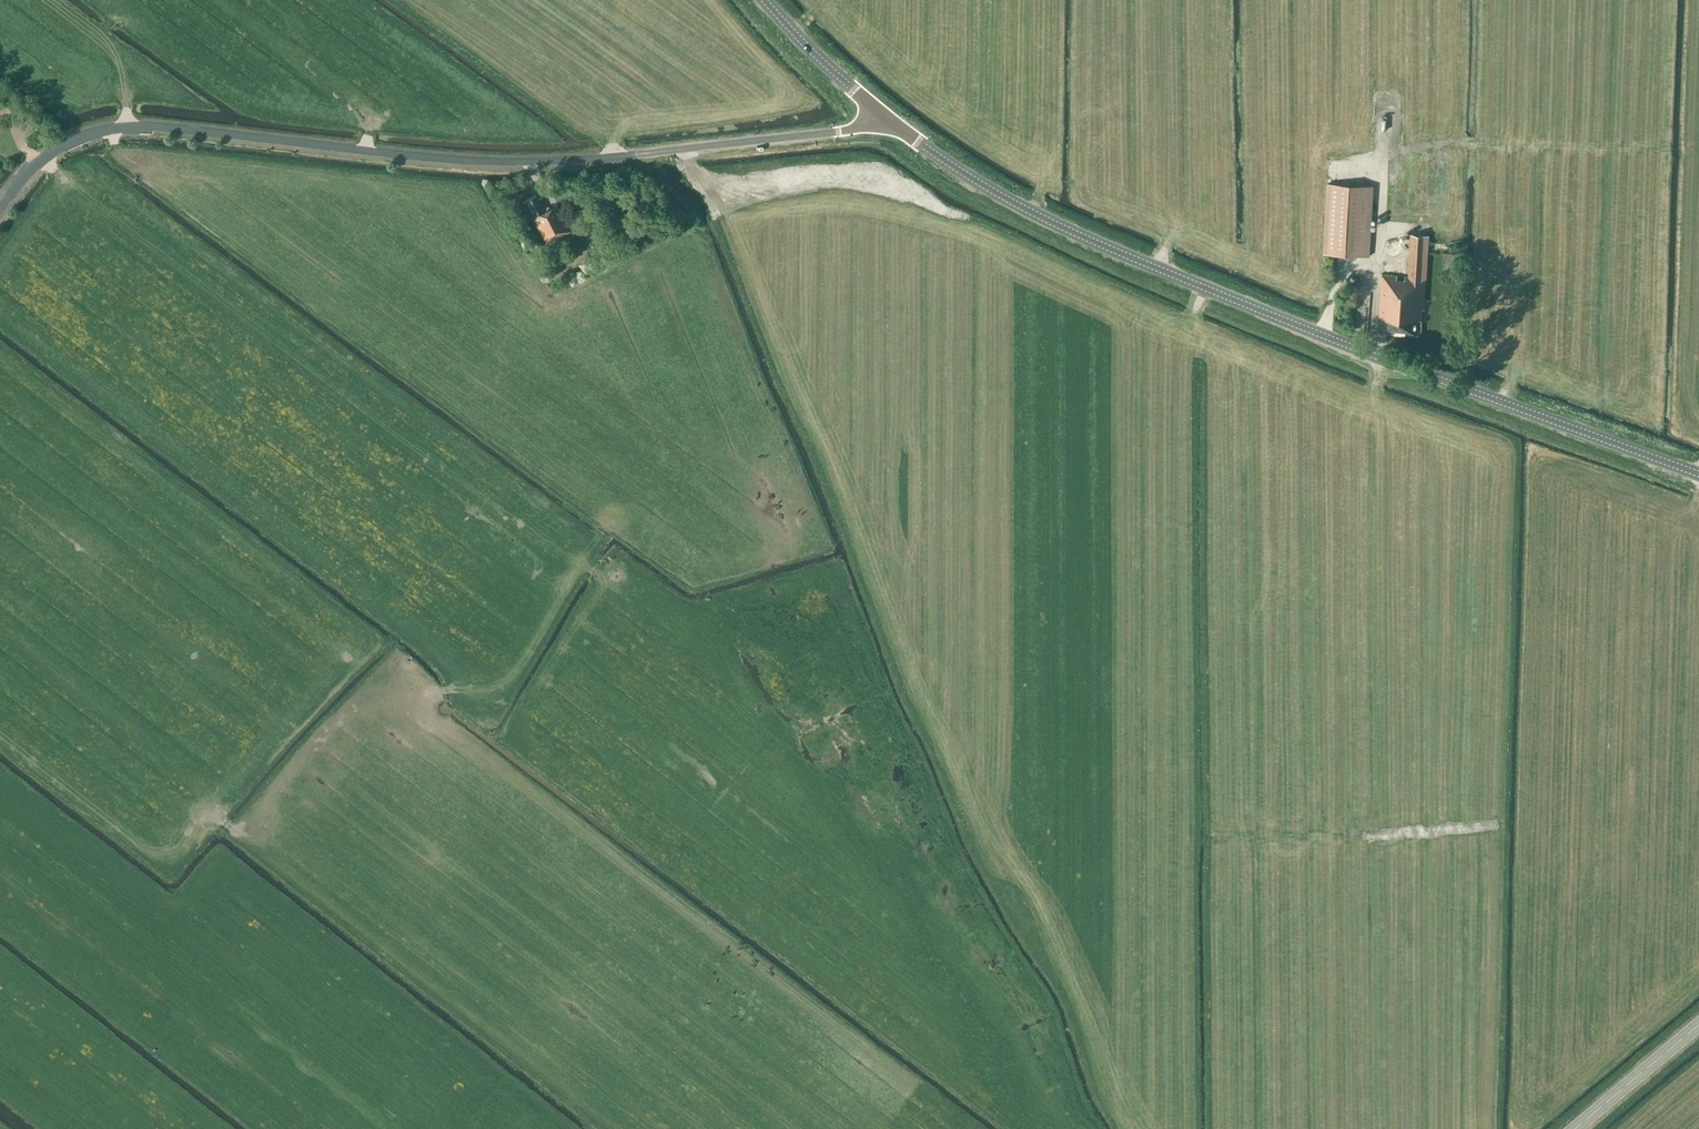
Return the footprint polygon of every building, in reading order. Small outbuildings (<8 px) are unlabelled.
[(1323,253),(1369,255),(1373,186),(1327,183),(1323,253)] [(570,231),(557,204),(550,208),(546,201),(541,204),(536,195),(526,200),(534,216),(533,217),(546,243),(570,231)] [(682,209),(674,215),(677,221),(686,215),(682,209)] [(1420,334),(1422,309),(1424,309),(1429,235),(1411,234),(1408,277),(1393,275),(1394,266),(1382,265),(1378,331),(1390,332),(1411,334),(1420,334)] [(1384,256),(1401,254),(1399,241),(1383,243),(1384,256)]
